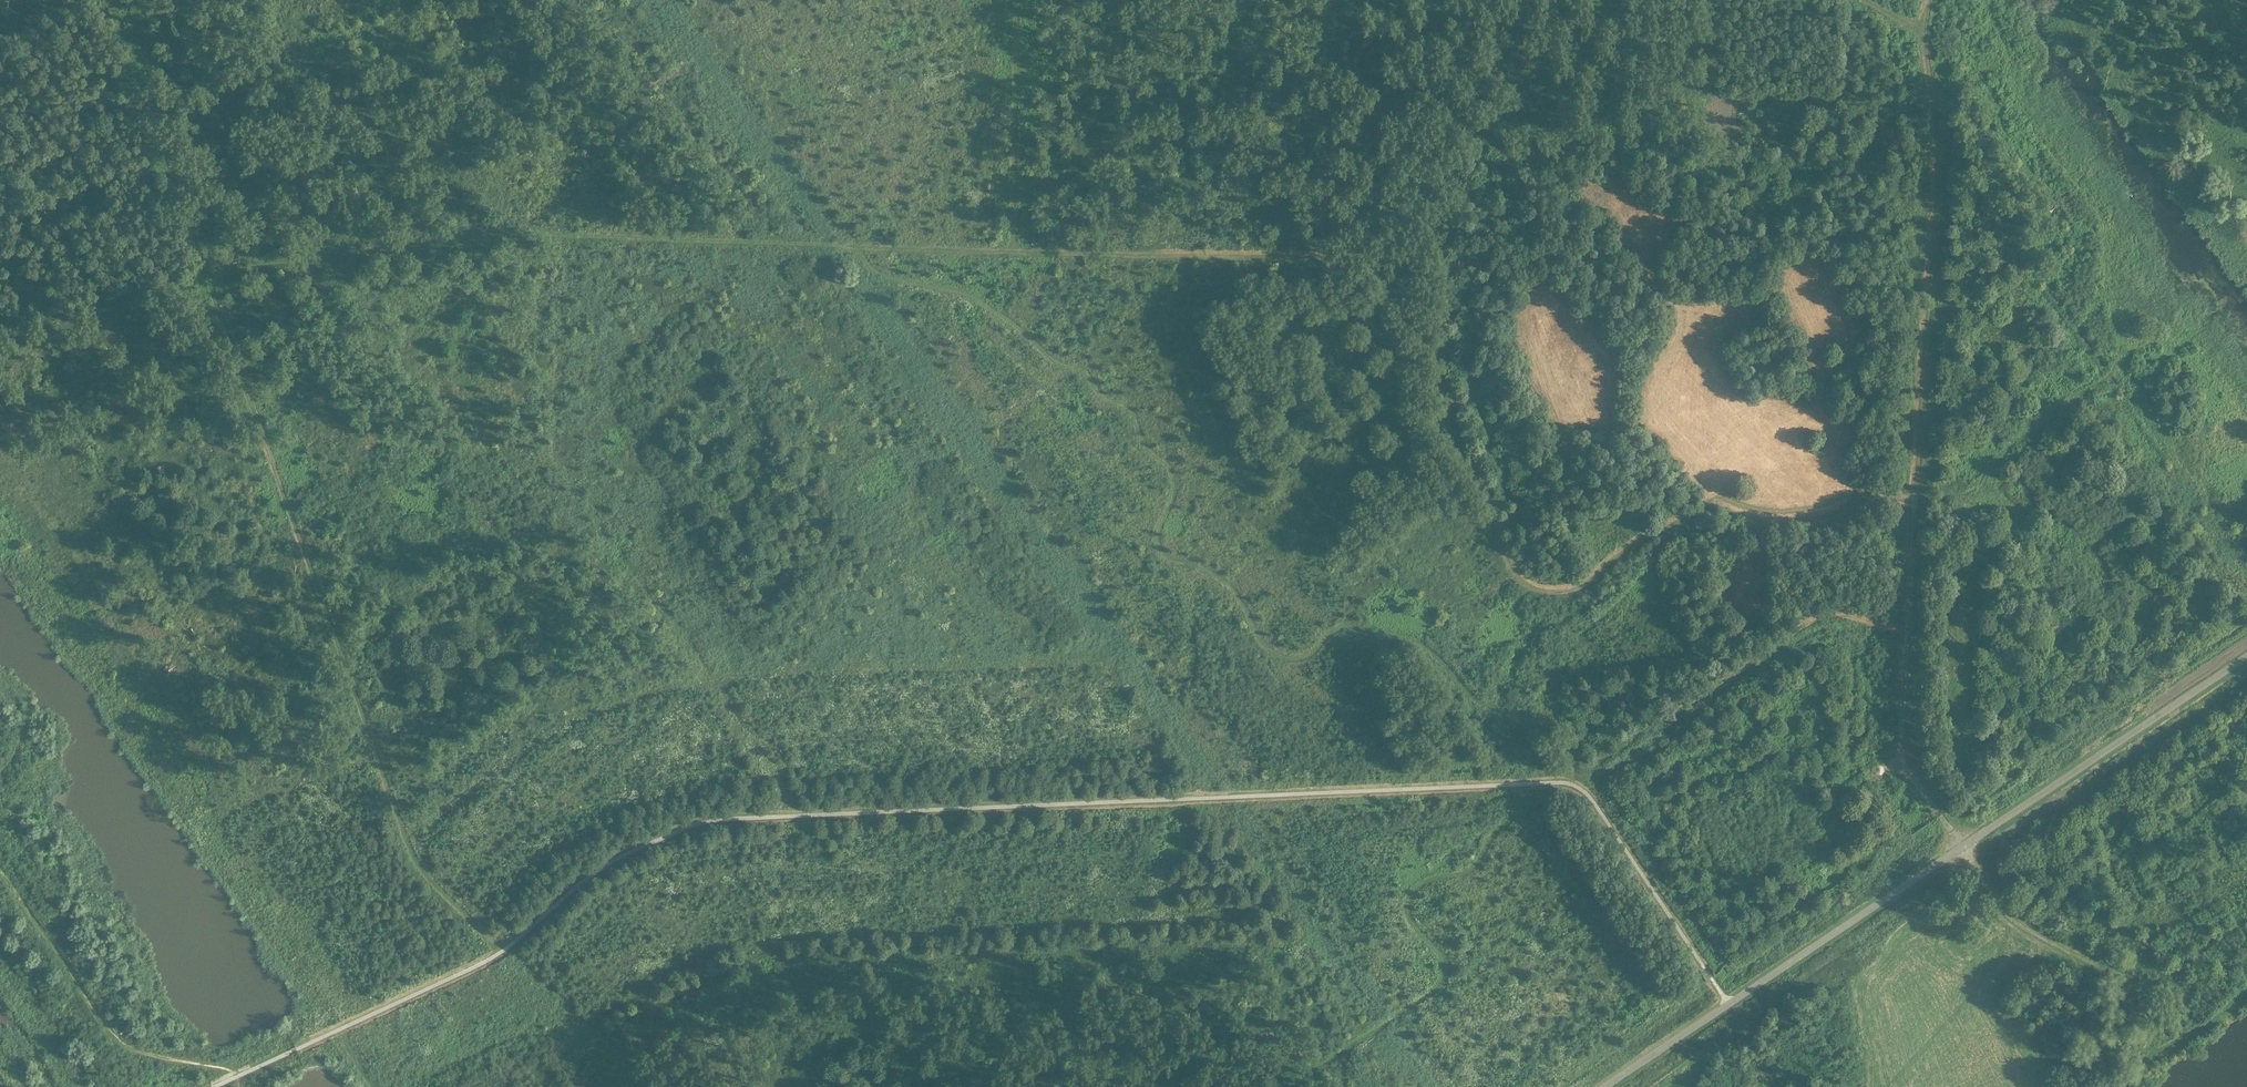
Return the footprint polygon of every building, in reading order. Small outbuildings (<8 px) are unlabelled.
[(1720,812),(1739,800),(1735,793),(1716,805),(1720,812)] [(1696,802),(1695,818),(1703,818),(1703,802),(1696,802)] [(1709,830),(1699,837),(1703,844),(1714,837),(1709,830)]
